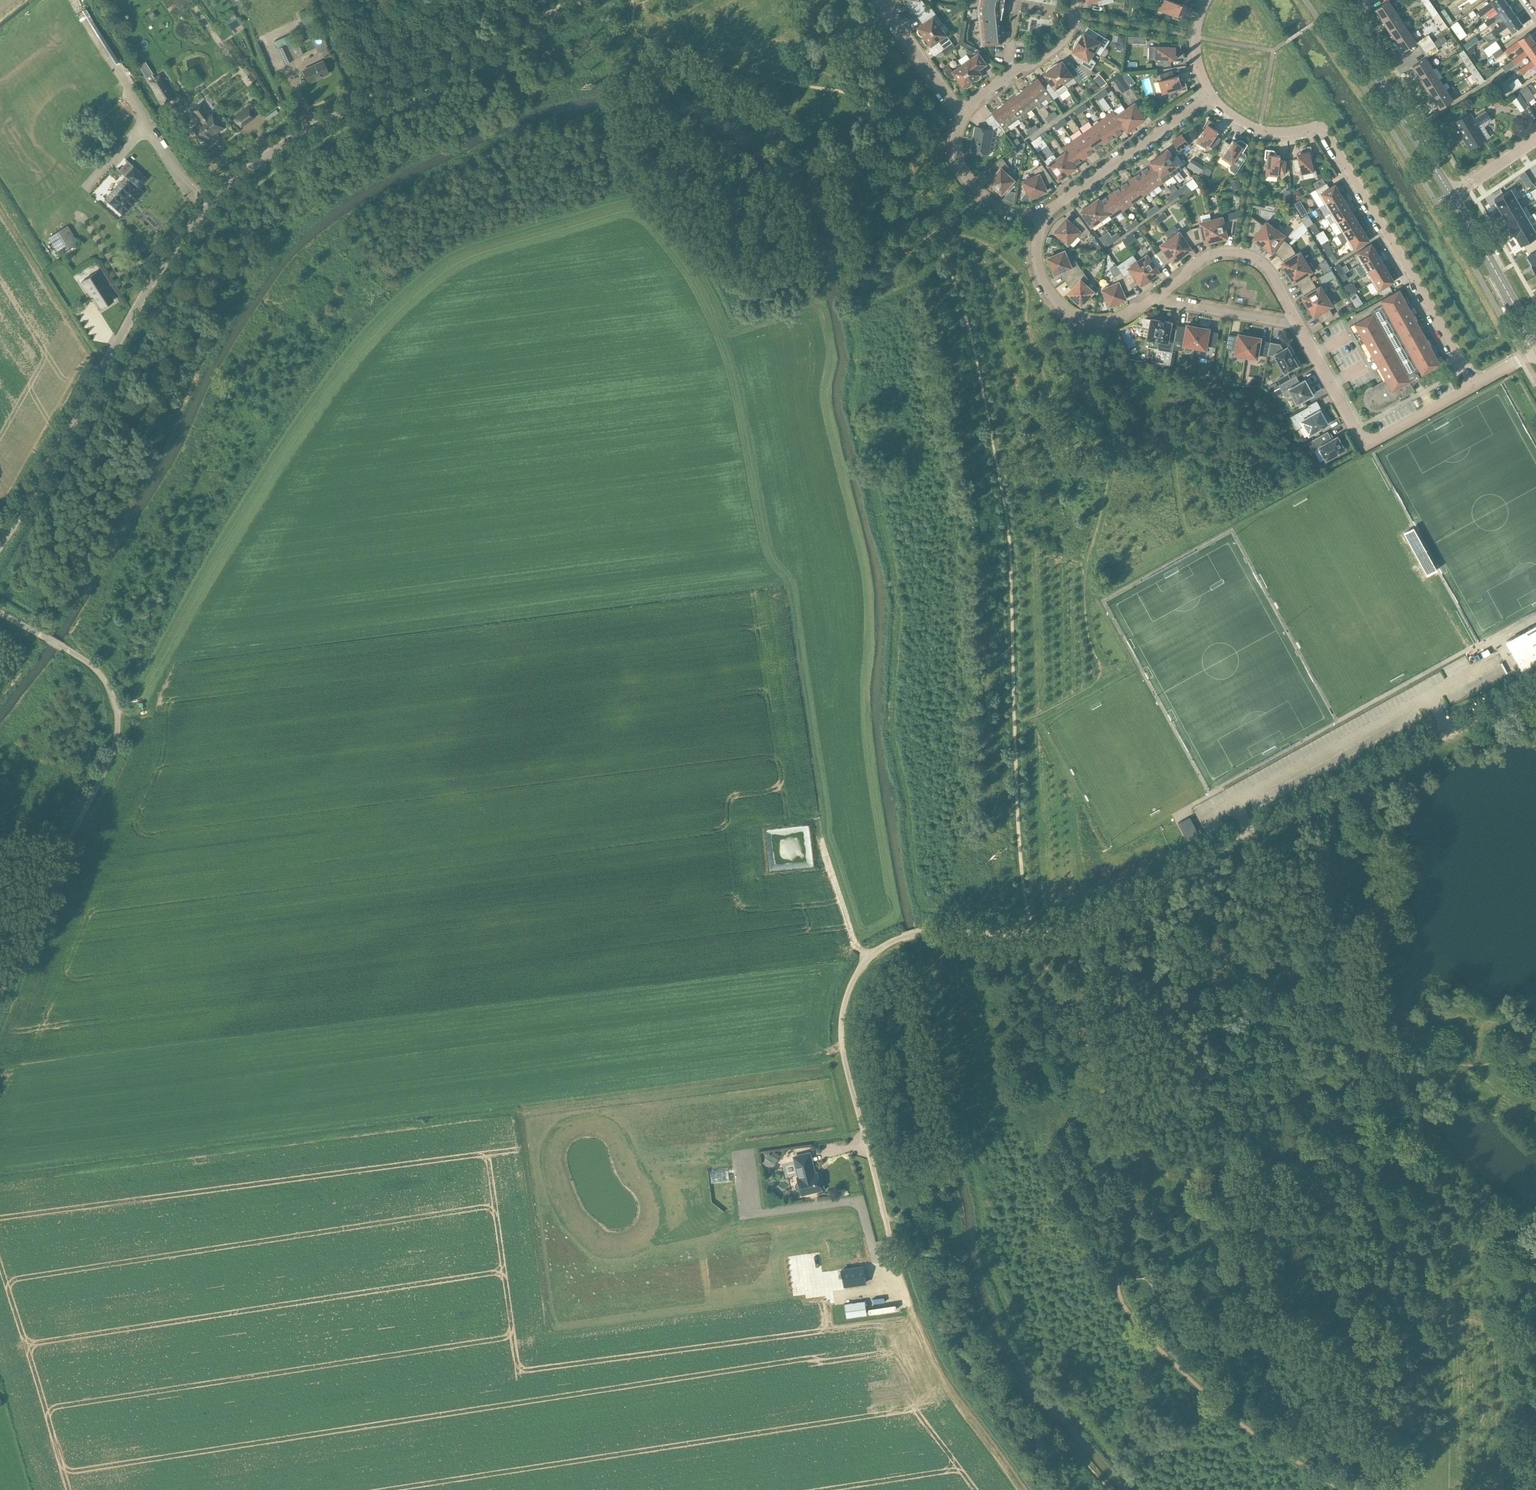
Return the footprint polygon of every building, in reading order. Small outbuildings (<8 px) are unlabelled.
[(910,5),(914,11),(924,3),(923,1),(920,0),(911,0),(910,5)] [(977,8),(981,45),(1002,43),(999,14),(1003,13),(1005,0),(979,0),(977,8)] [(1184,15),(1184,14),(1184,13),(1184,12),(1184,11),(1183,10),(1182,9),(1181,9),(1182,5),(1178,3),(1179,0),(1162,0),(1159,10),(1173,15),(1173,17),(1182,21),(1184,15)] [(1493,1),(1477,12),(1480,16),(1494,7),(1498,12),(1508,5),(1505,0),(1494,0),(1493,1)] [(1389,1),(1384,4),(1375,9),(1382,20),(1395,11),(1389,1)] [(918,27),(919,29),(918,29),(918,30),(918,31),(918,32),(919,33),(919,34),(920,35),(921,36),(922,36),(923,37),(923,36),(924,36),(925,37),(940,26),(924,3),(914,11),(921,21),(923,20),(925,23),(918,27)] [(1439,13),(1431,3),(1426,7),(1433,17),(1439,13)] [(961,7),(947,5),(955,15),(963,9),(961,7)] [(1501,16),(1505,22),(1515,15),(1508,5),(1498,12),(1479,27),(1482,31),(1501,16)] [(1454,22),(1445,9),(1441,11),(1450,24),(1454,22)] [(1469,14),(1465,17),(1468,20),(1471,18),(1472,18),(1476,15),(1473,10),(1468,14),(1469,14)] [(222,18),(231,31),(241,24),(232,11),(222,18)] [(1395,11),(1382,20),(1389,31),(1402,22),(1395,11)] [(1505,22),(1484,37),(1490,45),(1498,39),(1495,35),(1508,26),(1512,32),(1514,31),(1523,25),(1515,15),(1505,22)] [(1402,22),(1389,31),(1396,41),(1409,32),(1402,22)] [(1467,35),(1458,24),(1452,28),(1460,40),(1467,35)] [(314,25),(302,31),(306,39),(318,34),(314,25)] [(925,38),(924,38),(924,39),(924,40),(925,41),(925,42),(926,43),(926,44),(927,45),(928,45),(929,46),(929,45),(930,45),(931,46),(938,41),(940,44),(938,45),(942,50),(952,43),(940,26),(925,37),(925,38)] [(1078,41),(1095,52),(1098,46),(1105,48),(1110,41),(1099,34),(1096,39),(1084,32),(1078,41)] [(1409,32),(1396,41),(1403,52),(1416,43),(1409,32)] [(278,49),(277,50),(284,64),(293,59),(286,46),(295,41),(292,33),(274,41),(278,49)] [(1521,45),(1525,50),(1535,43),(1528,33),(1518,40),(1519,41),(1505,50),(1508,54),(1521,45)] [(1119,34),(1117,44),(1124,44),(1125,35),(1119,34)] [(1434,42),(1429,34),(1418,41),(1423,49),(1434,42)] [(1476,36),(1464,44),(1467,49),(1479,40),(1476,36)] [(1447,41),(1444,37),(1434,43),(1434,42),(1423,49),(1428,57),(1439,51),(1437,48),(1447,41)] [(1490,55),(1492,53),(1500,47),(1497,43),(1498,40),(1498,39),(1490,45),(1483,50),(1485,52),(1483,54),(1481,58),(1482,60),(1490,55)] [(1080,64),(1091,70),(1096,62),(1091,57),(1095,52),(1078,41),(1072,51),(1084,58),(1080,64)] [(952,43),(942,50),(945,55),(956,48),(952,43)] [(1503,67),(1502,67),(1506,72),(1516,65),(1515,64),(1529,55),(1532,60),(1533,60),(1535,58),(1535,44),(1535,43),(1525,50),(1511,61),(1503,67)] [(1149,59),(1155,59),(1158,59),(1158,65),(1171,65),(1171,59),(1172,59),(1172,55),(1177,55),(1178,55),(1179,55),(1179,54),(1180,54),(1180,53),(1181,52),(1181,51),(1181,44),(1171,44),(1171,47),(1149,46),(1149,59)] [(1500,47),(1492,53),(1495,58),(1502,53),(1503,52),(1500,47)] [(962,65),(973,81),(974,80),(974,81),(975,81),(976,81),(977,81),(978,80),(979,80),(979,79),(980,79),(981,78),(981,77),(981,76),(982,76),(981,76),(981,75),(982,74),(979,70),(977,67),(980,65),(982,68),(987,64),(981,56),(984,54),(982,52),(980,50),(976,48),(974,52),(977,54),(970,59),(962,65)] [(1465,63),(1470,60),(1463,50),(1458,54),(1465,63)] [(1426,58),(1421,61),(1413,67),(1419,77),(1433,68),(1426,58)] [(1501,64),(1503,67),(1511,61),(1509,58),(1501,64)] [(1532,60),(1519,70),(1522,74),(1535,65),(1535,58),(1533,60),(1532,60)] [(1465,63),(1472,74),(1478,70),(1470,60),(1465,63)] [(303,70),(304,74),(309,83),(329,73),(323,61),(303,70)] [(1053,68),(1064,83),(1073,77),(1077,83),(1083,79),(1075,68),(1070,72),(1062,61),(1053,68)] [(944,71),(949,77),(950,78),(951,78),(952,78),(953,78),(954,78),(955,78),(955,77),(956,77),(963,87),(965,86),(965,87),(965,88),(966,88),(967,87),(968,87),(969,87),(970,86),(971,85),(972,84),(972,83),(973,82),(972,82),(971,81),(973,81),(962,65),(953,71),(950,67),(944,71)] [(1064,83),(1053,68),(1044,74),(1052,85),(1047,89),(1054,99),(1060,95),(1059,95),(1068,88),(1064,83)] [(1433,68),(1419,77),(1426,88),(1440,79),(1433,68)] [(1478,70),(1472,74),(1480,85),(1485,81),(1478,70)] [(1159,81),(1163,93),(1178,89),(1178,91),(1188,89),(1185,81),(1185,80),(1184,80),(1183,79),(1182,79),(1181,79),(1176,80),(1175,76),(1174,76),(1172,71),(1160,74),(1162,80),(1159,81)] [(1099,73),(1094,78),(1101,87),(1102,87),(1107,83),(1099,73)] [(1128,73),(1124,73),(1120,73),(1121,74),(1130,87),(1135,83),(1128,73)] [(176,98),(160,74),(147,82),(162,107),(166,104),(171,100),(172,101),(176,98)] [(1121,74),(1113,79),(1122,93),(1130,87),(1121,74)] [(1508,93),(1522,85),(1516,75),(1503,82),(1508,93)] [(1029,85),(1041,102),(1046,99),(1049,102),(1053,99),(1038,78),(1029,85)] [(1499,78),(1493,82),(1496,86),(1502,82),(1499,78)] [(1440,79),(1426,88),(1433,99),(1447,90),(1440,79)] [(1520,91),(1527,101),(1534,96),(1534,95),(1535,93),(1535,91),(1531,84),(1528,86),(1527,86),(1520,91)] [(1019,92),(1032,109),(1037,106),(1039,109),(1044,106),(1041,102),(1029,85),(1028,85),(1029,86),(1023,90),(1023,89),(1019,92)] [(1447,90),(1433,99),(1440,109),(1453,100),(1447,90)] [(1010,99),(1025,119),(1029,116),(1027,113),(1032,109),(1019,92),(1016,94),(1010,99)] [(1492,100),(1497,107),(1504,103),(1499,96),(1492,100)] [(1001,105),(1013,123),(1018,119),(1021,122),(1025,119),(1010,99),(1004,103),(1004,102),(1001,105)] [(1135,103),(1126,109),(1137,125),(1146,118),(1143,115),(1147,112),(1140,101),(1136,105),(1135,103)] [(249,105),(231,118),(235,124),(237,122),(241,128),(256,117),(252,112),(254,111),(249,105)] [(1000,125),(1006,133),(1010,129),(1008,126),(1013,123),(1001,105),(997,107),(998,108),(992,112),(992,111),(991,112),(993,114),(1000,125)] [(202,106),(193,113),(201,123),(193,129),(201,139),(213,131),(215,134),(222,128),(214,117),(212,119),(202,106)] [(1126,109),(1117,116),(1126,129),(1127,131),(1137,125),(1126,109)] [(1117,116),(1114,111),(1103,119),(1116,136),(1126,129),(1117,116)] [(1470,113),(1463,117),(1454,122),(1458,129),(1457,130),(1458,131),(1459,130),(1470,149),(1474,146),(1476,149),(1480,146),(1479,144),(1490,137),(1485,127),(1492,121),(1487,112),(1474,120),(1470,113)] [(972,150),(989,154),(993,130),(1000,125),(993,114),(985,119),(989,125),(988,129),(976,127),(972,150)] [(1105,143),(1116,136),(1103,119),(1093,126),(1105,143)] [(1197,142),(1206,147),(1208,149),(1209,146),(1214,149),(1221,138),(1216,135),(1219,131),(1215,129),(1216,128),(1216,127),(1216,126),(1216,125),(1215,124),(1214,123),(1208,119),(1203,127),(1205,129),(1197,142)] [(1075,134),(1080,129),(1072,121),(1064,128),(1068,132),(1071,129),(1075,134)] [(1095,151),(1105,143),(1093,126),(1083,133),(1095,151)] [(1046,132),(1040,136),(1043,140),(1049,136),(1046,132)] [(1085,158),(1095,151),(1083,133),(1073,141),(1085,158)] [(1182,134),(1172,141),(1179,151),(1189,144),(1182,135),(1182,134)] [(1217,154),(1230,163),(1228,167),(1229,172),(1235,175),(1246,158),(1246,157),(1246,156),(1246,155),(1246,154),(1245,153),(1243,152),(1248,144),(1242,140),(1241,140),(1240,140),(1239,140),(1238,140),(1238,141),(1237,141),(1236,142),(1233,140),(1231,143),(1230,144),(1225,141),(1217,154)] [(1075,165),(1085,158),(1073,141),(1062,148),(1065,152),(1075,165)] [(1292,160),(1295,173),(1301,171),(1301,174),(1314,171),(1310,156),(1313,155),(1311,146),(1304,147),(1303,148),(1302,148),(1302,149),(1301,150),(1301,151),(1301,152),(1301,153),(1297,154),(1298,158),(1292,160)] [(1181,169),(1168,149),(1159,156),(1172,175),(1181,169)] [(1285,174),(1285,171),(1286,161),(1280,160),(1280,155),(1276,155),(1276,154),(1276,153),(1276,152),(1275,151),(1274,150),(1273,150),(1272,150),(1266,149),(1265,159),(1267,159),(1266,175),(1278,176),(1279,173),(1285,174)] [(1077,167),(1075,165),(1065,152),(1057,158),(1068,174),(1077,167)] [(1058,180),(1068,174),(1057,158),(1054,154),(1045,161),(1058,180)] [(1172,175),(1159,156),(1150,162),(1151,165),(1151,164),(1164,182),(1172,175)] [(1009,167),(1002,158),(986,169),(986,170),(990,168),(995,175),(989,182),(1002,194),(1014,180),(1005,172),(1009,167)] [(115,187),(104,198),(109,203),(123,215),(144,192),(140,188),(148,179),(127,159),(125,160),(127,162),(119,170),(118,168),(118,169),(125,176),(115,187)] [(1191,172),(1199,174),(1201,164),(1193,163),(1191,172)] [(1053,181),(1053,180),(1042,164),(1033,171),(1035,176),(1023,181),(1031,198),(1047,191),(1043,183),(1051,177),(1053,181)] [(1151,164),(1151,165),(1141,172),(1153,189),(1164,182),(1151,164)] [(1131,179),(1143,196),(1153,189),(1141,172),(1131,179)] [(1181,188),(1184,192),(1186,195),(1199,186),(1194,178),(1186,184),(1181,188)] [(1322,178),(1313,183),(1317,188),(1325,183),(1322,178)] [(1121,186),(1133,204),(1143,196),(1131,179),(1121,186)] [(1239,179),(1231,181),(1234,191),(1242,189),(1239,179)] [(1327,183),(1318,188),(1316,189),(1325,204),(1341,194),(1335,184),(1330,188),(1327,183)] [(1110,194),(1123,211),(1133,204),(1121,186),(1110,194)] [(1008,190),(1005,200),(1012,202),(1015,192),(1008,190)] [(1303,196),(1300,190),(1292,195),(1296,201),(1303,196)] [(1510,191),(1494,200),(1499,209),(1516,200),(1510,191)] [(1109,214),(1112,218),(1123,211),(1110,194),(1100,201),(1109,214)] [(1330,213),(1347,203),(1341,194),(1325,204),(1330,213)] [(1089,205),(1100,220),(1109,214),(1100,201),(1099,198),(1089,205)] [(1256,198),(1255,205),(1265,207),(1266,200),(1256,198)] [(1308,213),(1300,200),(1294,204),(1302,216),(1308,213)] [(1516,200),(1499,209),(1504,218),(1521,209),(1516,200)] [(1347,203),(1330,213),(1336,223),(1352,212),(1347,203)] [(1089,205),(1080,211),(1091,227),(1100,220),(1089,205)] [(1521,209),(1504,218),(1509,227),(1526,218),(1521,209)] [(1352,212),(1336,223),(1341,232),(1358,222),(1352,212)] [(1163,214),(1157,217),(1161,223),(1166,219),(1163,214)] [(1090,232),(1079,216),(1078,216),(1081,219),(1073,225),(1067,219),(1055,232),(1068,244),(1077,235),(1081,239),(1090,232)] [(1251,216),(1248,235),(1253,236),(1255,237),(1254,239),(1256,241),(1255,242),(1261,246),(1260,247),(1261,248),(1275,229),(1266,222),(1264,225),(1251,216)] [(1235,236),(1238,218),(1223,221),(1222,217),(1211,220),(1217,243),(1218,242),(1225,240),(1224,238),(1227,238),(1227,236),(1229,235),(1235,236)] [(1526,218),(1509,227),(1514,236),(1531,226),(1526,218)] [(1217,243),(1211,220),(1200,222),(1201,226),(1191,229),(1197,244),(1203,241),(1205,241),(1205,243),(1208,242),(1208,244),(1215,242),(1215,243),(1217,243)] [(1358,222),(1341,232),(1337,235),(1342,244),(1347,241),(1364,231),(1358,222)] [(1134,227),(1131,223),(1126,227),(1129,231),(1134,227)] [(49,238),(53,245),(58,253),(77,241),(68,226),(49,238)] [(1167,235),(1175,230),(1173,226),(1165,231),(1167,235)] [(1514,236),(1520,246),(1522,245),(1525,250),(1535,243),(1535,235),(1531,226),(1514,236)] [(1179,232),(1170,238),(1184,258),(1185,257),(1185,256),(1190,252),(1189,250),(1191,249),(1190,247),(1192,246),(1197,244),(1191,229),(1182,235),(1179,232)] [(1275,229),(1261,248),(1263,249),(1263,248),(1269,252),(1270,251),(1272,252),(1273,251),(1275,252),(1279,256),(1291,245),(1282,239),(1284,235),(1275,229)] [(1364,231),(1347,241),(1353,251),(1361,246),(1369,240),(1364,231)] [(1133,233),(1123,240),(1128,246),(1138,239),(1133,233)] [(1184,258),(1170,238),(1161,245),(1163,248),(1156,253),(1165,265),(1172,260),(1173,262),(1175,260),(1176,262),(1182,258),(1184,258)] [(1525,250),(1527,254),(1525,255),(1532,266),(1535,263),(1535,243),(1525,250)] [(1372,244),(1363,249),(1355,254),(1361,263),(1377,253),(1372,244)] [(1291,245),(1279,256),(1284,262),(1282,263),(1283,266),(1282,267),(1285,272),(1285,273),(1286,274),(1306,262),(1300,252),(1296,255),(1291,245)] [(1069,279),(1082,269),(1075,260),(1070,263),(1064,251),(1048,258),(1055,274),(1063,271),(1069,279)] [(1327,253),(1330,259),(1333,263),(1337,260),(1331,251),(1327,253)] [(1165,265),(1156,253),(1149,258),(1147,255),(1138,261),(1151,281),(1153,280),(1152,279),(1158,275),(1157,273),(1159,272),(1158,270),(1165,265)] [(1377,253),(1361,263),(1366,273),(1383,262),(1377,253)] [(1151,281),(1138,261),(1129,268),(1131,271),(1124,276),(1130,285),(1132,288),(1140,283),(1141,285),(1143,283),(1144,285),(1150,281),(1151,281)] [(1306,262),(1286,274),(1287,276),(1287,275),(1291,281),(1292,280),(1294,282),(1295,281),(1300,289),(1313,281),(1308,274),(1312,272),(1306,262)] [(1383,262),(1366,273),(1372,282),(1389,272),(1383,262)] [(52,275),(60,285),(68,278),(60,268),(52,275)] [(1082,269),(1069,279),(1074,287),(1068,293),(1081,305),(1094,292),(1084,283),(1088,279),(1082,269)] [(92,297),(94,295),(102,308),(113,301),(106,290),(109,289),(98,271),(82,281),(92,297)] [(1324,275),(1327,280),(1335,275),(1332,271),(1324,275)] [(1122,291),(1130,285),(1124,276),(1121,272),(1112,279),(1114,284),(1103,289),(1110,306),(1126,299),(1122,291)] [(1394,281),(1389,272),(1372,282),(1381,296),(1392,290),(1389,285),(1394,281)] [(1313,281),(1300,289),(1304,296),(1303,297),(1304,300),(1303,300),(1306,306),(1305,307),(1306,308),(1326,296),(1320,286),(1317,288),(1313,281)] [(1346,285),(1343,287),(1345,291),(1348,296),(1353,293),(1358,290),(1353,281),(1346,285)] [(1386,380),(1371,388),(1369,389),(1368,390),(1367,392),(1366,394),(1365,395),(1365,397),(1365,399),(1365,401),(1366,403),(1367,405),(1368,406),(1369,408),(1371,409),(1373,409),(1375,410),(1377,410),(1379,410),(1380,409),(1382,409),(1415,390),(1412,386),(1412,387),(1409,382),(1411,381),(1410,379),(1415,376),(1416,379),(1420,377),(1418,374),(1421,373),(1422,374),(1441,364),(1400,290),(1354,315),(1358,322),(1355,324),(1386,380)] [(1326,296),(1306,308),(1307,310),(1308,309),(1311,315),(1313,314),(1314,316),(1316,315),(1321,323),(1333,315),(1329,308),(1332,306),(1326,296)] [(1362,301),(1359,296),(1351,300),(1355,306),(1362,301)] [(1172,352),(1175,340),(1176,329),(1170,328),(1171,322),(1151,319),(1151,320),(1149,319),(1148,327),(1150,328),(1148,338),(1150,339),(1148,347),(1158,349),(1158,350),(1165,351),(1163,364),(1170,365),(1172,352)] [(1177,325),(1176,329),(1175,340),(1184,341),(1183,345),(1195,347),(1199,324),(1197,324),(1197,325),(1190,324),(1190,325),(1187,325),(1187,327),(1177,325)] [(1209,331),(1209,329),(1207,328),(1207,327),(1200,325),(1199,324),(1195,347),(1206,349),(1206,345),(1216,347),(1218,333),(1209,331)] [(1235,355),(1246,357),(1250,334),(1249,333),(1248,334),(1242,333),(1241,335),(1239,334),(1238,336),(1229,334),(1226,349),(1236,351),(1235,355)] [(1268,356),(1268,355),(1270,342),(1260,340),(1261,338),(1258,337),(1258,336),(1252,335),(1252,334),(1250,334),(1246,357),(1257,359),(1258,355),(1268,356)] [(1270,342),(1268,355),(1274,356),(1275,355),(1285,372),(1290,370),(1291,371),(1297,368),(1296,366),(1297,365),(1293,358),(1294,358),(1293,358),(1292,355),(1291,354),(1287,348),(1284,350),(1280,344),(1270,342)] [(1284,376),(1287,380),(1274,388),(1278,395),(1284,392),(1287,397),(1292,394),(1297,404),(1314,395),(1305,379),(1300,382),(1296,375),(1291,378),(1288,373),(1284,376)] [(1309,407),(1290,417),(1297,429),(1304,425),(1309,435),(1321,428),(1324,427),(1324,426),(1328,424),(1323,414),(1324,413),(1322,413),(1320,410),(1313,414),(1309,405),(1308,406),(1309,407)] [(1308,442),(1314,452),(1320,448),(1327,459),(1328,459),(1329,460),(1335,457),(1334,455),(1344,449),(1344,448),(1345,447),(1341,440),(1340,441),(1337,437),(1333,440),(1328,431),(1308,442)] [(1308,442),(1304,436),(1298,439),(1302,446),(1308,442)] [(1314,468),(1317,473),(1323,470),(1320,464),(1314,468)] [(1506,641),(1521,669),(1522,670),(1535,662),(1535,624),(1506,641)] [(1189,817),(1178,823),(1188,840),(1189,844),(1200,838),(1201,838),(1189,817)] [(763,1163),(772,1169),(778,1159),(769,1153),(763,1163)] [(795,1187),(796,1189),(797,1190),(799,1190),(801,1190),(802,1193),(821,1188),(817,1173),(815,1174),(809,1153),(795,1157),(800,1177),(798,1178),(799,1182),(797,1182),(796,1183),(795,1187)] [(864,1267),(854,1268),(842,1270),(844,1285),(866,1282),(864,1267)] [(864,1302),(854,1303),(846,1304),(848,1316),(866,1314),(864,1302)]
